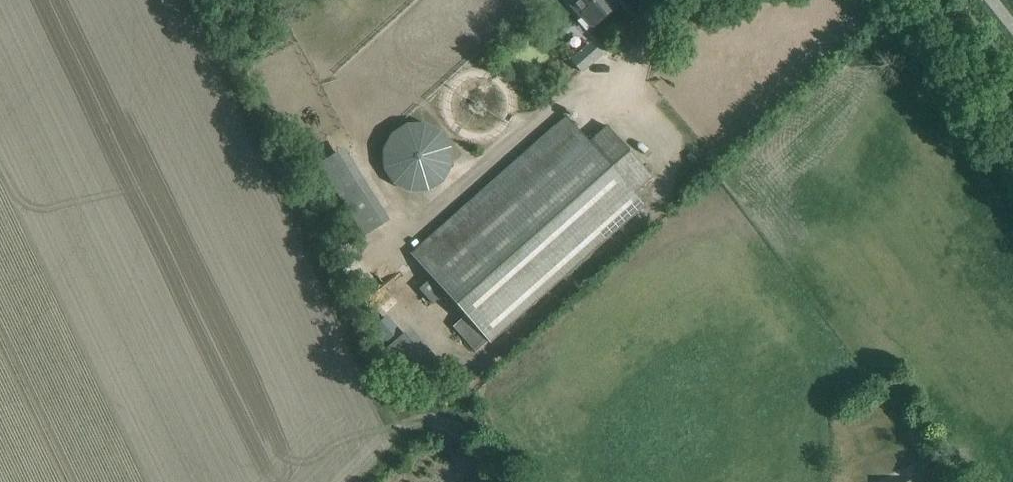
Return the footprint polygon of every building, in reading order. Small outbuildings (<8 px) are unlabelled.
[(594,27),(618,5),(613,0),(572,0),(583,14),(584,12),(594,27)] [(580,50),(572,57),(584,70),(605,50),(580,25),(567,38),(580,50)] [(464,315),(489,342),(489,343),(645,205),(634,193),(652,177),(632,154),(629,156),(614,140),(617,138),(606,125),(588,141),(566,116),(555,126),(558,128),(424,247),(421,244),(411,253),(423,268),(464,315)] [(378,169),(430,192),(453,139),(401,117),(378,169)] [(365,236),(383,225),(338,153),(319,164),(365,236)] [(489,342),(464,315),(453,326),(477,353),(489,342)] [(420,384),(437,370),(405,333),(388,347),(420,384)] [(920,466),(901,427),(893,430),(885,415),(861,427),(888,481),(920,466)]
